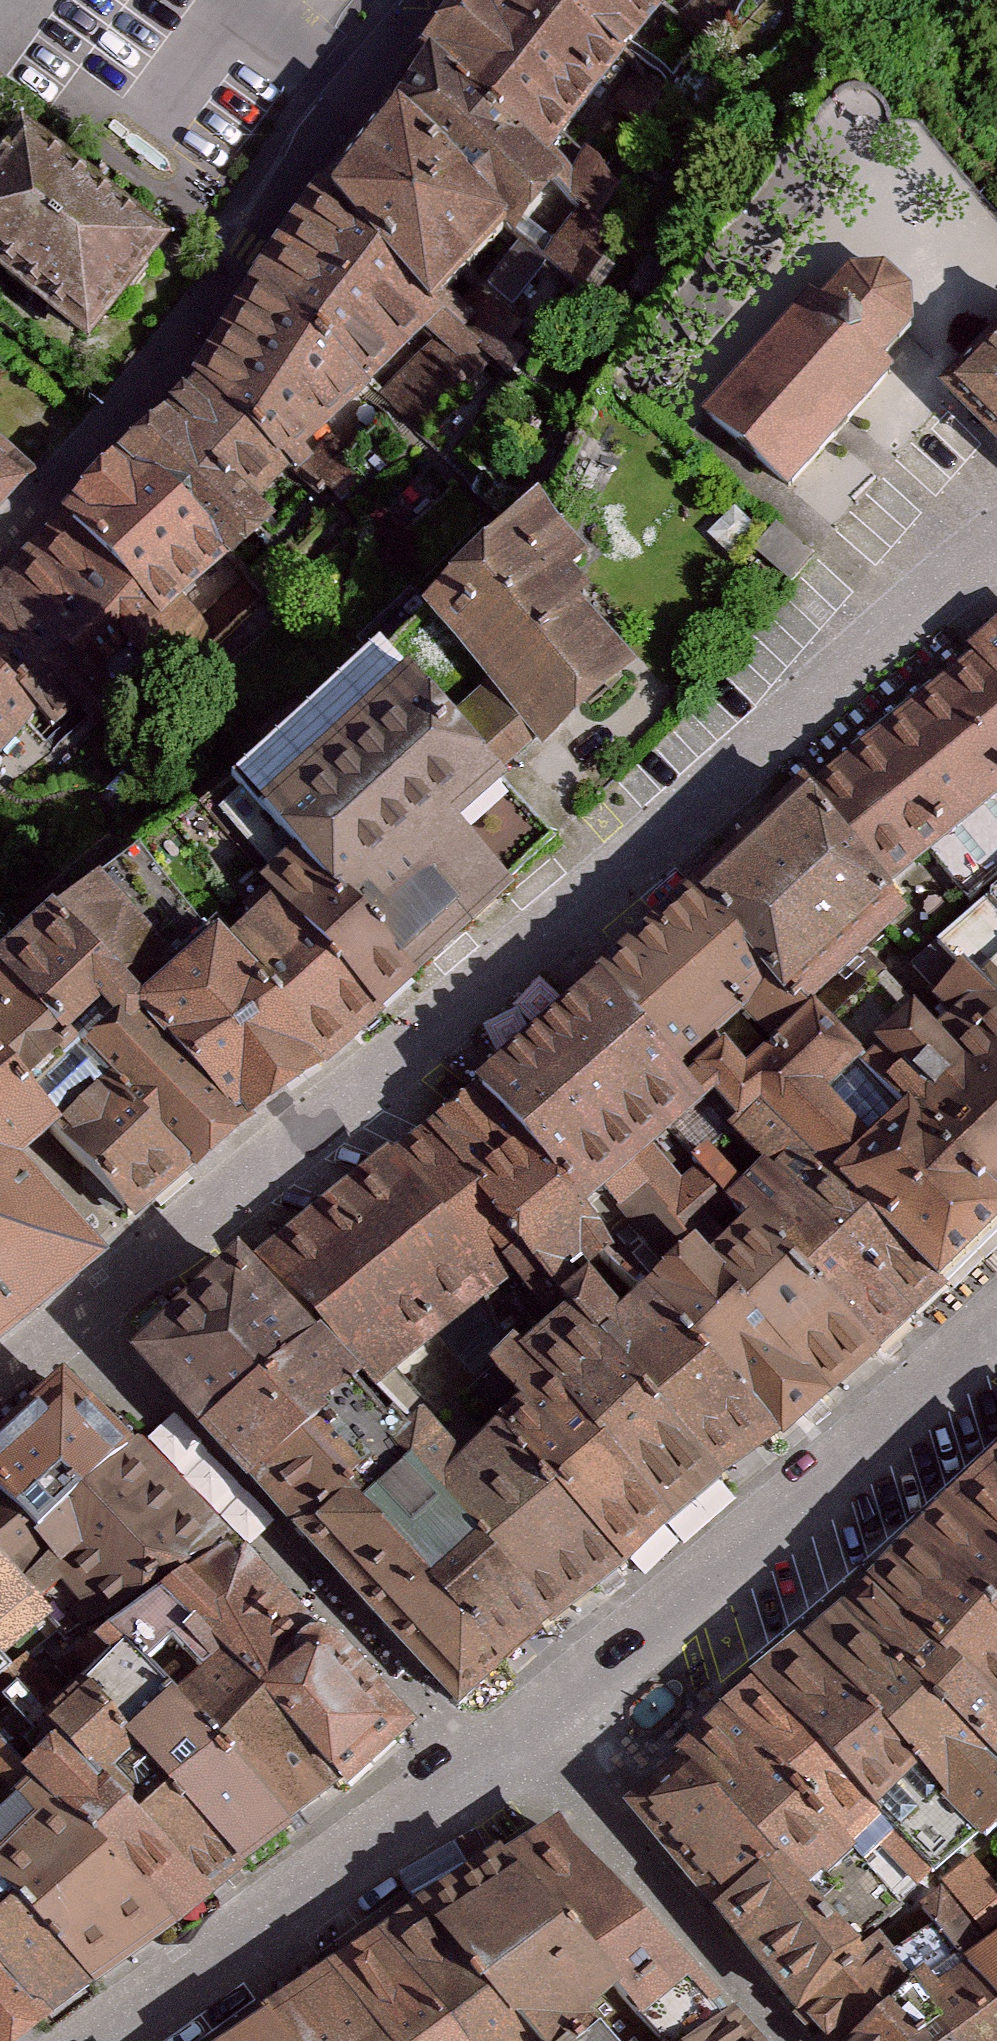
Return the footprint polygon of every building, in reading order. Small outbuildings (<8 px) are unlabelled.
[(426,47),(436,55),(552,148),(629,52),(563,0),(463,0),(426,47)] [(665,5),(659,0),(563,0),(629,52),(665,5)] [(436,55),(397,111),(518,213),(531,223),(577,167),(552,148),(436,55)] [(518,213),(397,111),(332,203),(437,311),(518,213)] [(96,350),(177,243),(31,134),(0,176),(0,278),(96,350)] [(318,189),(255,285),(371,388),(445,319),(437,311),(332,203),(318,189)] [(884,267),(848,269),(821,300),(811,291),(702,413),(787,489),(893,371),(882,362),(913,327),(912,293),(884,267)] [(371,388),(255,285),(195,381),(198,384),(291,466),(371,388)] [(948,398),(996,446),(996,352),(948,398)] [(198,384),(125,455),(232,557),(236,560),(279,521),(256,502),(291,466),(198,384)] [(125,455),(61,520),(169,624),(232,557),(125,455)] [(0,464),(0,508),(22,484),(0,464)] [(495,708),(464,738),(504,780),(536,750),(545,759),(640,669),(578,604),(588,595),(567,573),(588,553),(536,489),(410,606),(495,708)] [(0,582),(0,593),(86,679),(125,639),(159,671),(187,642),(169,624),(61,520),(0,582)] [(39,717),(57,735),(79,713),(90,724),(110,703),(86,679),(0,593),(0,678),(39,717)] [(968,653),(996,686),(996,627),(968,653)] [(807,796),(896,893),(996,805),(996,686),(968,653),(807,796)] [(39,717),(0,678),(0,755),(39,717)] [(297,857),(415,985),(515,893),(462,835),(509,792),(410,685),(263,821),(297,857)] [(807,796),(691,900),(801,1021),(809,1014),(917,917),(896,893),(807,796)] [(257,895),(271,908),(376,1020),(415,985),(297,857),(257,895)] [(691,900),(598,985),(708,1105),(736,1079),(801,1021),(691,900)] [(989,905),(942,948),(967,974),(996,1006),(996,913),(989,905)] [(248,928),(352,1043),(376,1020),(271,908),(248,928)] [(193,1179),(240,1139),(135,1019),(49,921),(0,964),(0,1071),(54,1134),(110,1085),(193,1179)] [(248,928),(219,954),(321,1068),(326,1073),(355,1047),(352,1043),(248,928)] [(321,1068),(219,954),(214,948),(135,1019),(240,1139),(321,1068)] [(967,974),(866,1072),(908,1115),(996,1207),(996,1006),(967,974)] [(484,1085),(479,1090),(583,1214),(633,1172),(669,1141),(708,1105),(598,985),(484,1085)] [(996,1242),(996,1207),(908,1115),(866,1072),(809,1014),(801,1021),(736,1079),(760,1105),(837,1184),(944,1294),(996,1242)] [(79,1282),(99,1265),(22,1174),(60,1142),(54,1134),(0,1071),(0,1348),(79,1282)] [(54,1134),(60,1142),(137,1228),(193,1179),(110,1085),(54,1134)] [(583,1214),(479,1090),(431,1128),(570,1293),(617,1253),(583,1214)] [(944,1294),(837,1184),(760,1105),(696,1168),(882,1357),(944,1294)] [(570,1293),(431,1128),(388,1164),(494,1290),(512,1275),(545,1314),(557,1304),(570,1293)] [(669,1141),(633,1172),(830,1403),(882,1357),(696,1168),(669,1141)] [(387,1157),(251,1274),(314,1338),(371,1396),(494,1290),(388,1164),(387,1157)] [(583,1214),(617,1253),(781,1445),(783,1443),(830,1403),(633,1172),(583,1214)] [(720,1496),(781,1445),(617,1253),(570,1293),(557,1304),(573,1323),(720,1496)] [(240,1262),(133,1368),(201,1438),(314,1338),(251,1274),(240,1262)] [(573,1323),(521,1367),(670,1539),(720,1496),(573,1323)] [(314,1338),(201,1438),(253,1494),(355,1410),(371,1396),(314,1338)] [(519,1415),(492,1439),(618,1583),(670,1539),(521,1367),(515,1360),(490,1382),(519,1415)] [(31,1549),(137,1454),(66,1377),(0,1437),(0,1515),(31,1549)] [(355,1410),(253,1494),(466,1718),(551,1640),(427,1497),(355,1410)] [(492,1439),(427,1497),(551,1640),(618,1583),(492,1439)] [(137,1454),(31,1549),(54,1574),(117,1643),(167,1598),(227,1544),(142,1449),(137,1454)] [(996,1561),(996,1469),(946,1512),(996,1561)] [(911,1548),(996,1634),(996,1561),(946,1512),(911,1548)] [(26,1599),(54,1574),(31,1549),(0,1515),(0,1570),(26,1599)] [(227,1544),(167,1598),(339,1794),(345,1801),(415,1739),(393,1715),(235,1541),(227,1544)] [(996,1718),(996,1634),(911,1548),(869,1592),(996,1718)] [(15,1679),(61,1638),(26,1599),(0,1570),(0,1663),(15,1679)] [(843,1618),(996,1770),(996,1718),(869,1592),(843,1618)] [(167,1598),(117,1643),(130,1657),(288,1838),(339,1794),(167,1598)] [(843,1618),(805,1654),(918,1781),(984,1850),(996,1837),(996,1770),(843,1618)] [(752,1686),(875,1822),(918,1781),(805,1654),(798,1646),(752,1686)] [(130,1657),(84,1707),(244,1876),(288,1838),(130,1657)] [(0,1663),(0,1692),(15,1679),(0,1663)] [(752,1686),(721,1714),(849,1855),(880,1827),(875,1822),(752,1686)] [(84,1707),(48,1741),(58,1752),(208,1910),(244,1876),(84,1707)] [(721,1714),(672,1759),(679,1765),(771,1872),(777,1866),(806,1901),(852,1860),(849,1855),(721,1714)] [(22,1785),(30,1795),(174,1942),(208,1910),(58,1752),(22,1785)] [(679,1765),(622,1814),(640,1834),(713,1920),(771,1872),(679,1765)] [(0,1826),(0,1893),(94,1999),(174,1942),(30,1795),(0,1826)] [(559,1815),(502,1862),(642,2031),(699,1985),(559,1815)] [(502,1862),(422,1909),(524,2040),(650,2040),(642,2031),(502,1862)] [(771,1872),(713,1920),(795,2016),(859,1963),(806,1901),(777,1866),(771,1872)] [(965,1975),(996,2016),(996,1897),(973,1867),(915,1912),(965,1975)] [(47,2040),(94,1999),(0,1893),(0,1987),(47,2040)] [(379,1942),(456,2040),(524,2040),(422,1909),(379,1942)] [(328,1974),(381,2040),(456,2040),(379,1942),(328,1974)] [(795,2016),(816,2040),(864,2040),(892,2018),(920,1995),(879,1946),(859,1963),(795,2016)] [(263,2025),(276,2040),(381,2040),(328,1974),(263,2025)] [(965,1975),(929,2005),(953,2034),(944,2040),(996,2040),(996,2016),(965,1975)] [(47,2040),(0,1987),(0,2040),(45,2040),(47,2040)] [(864,2040),(944,2040),(953,2034),(929,2005),(920,1995),(892,2018),(864,2040)] [(698,2040),(760,2040),(737,2011),(698,2040)] [(239,2040),(276,2040),(263,2025),(239,2040)]
